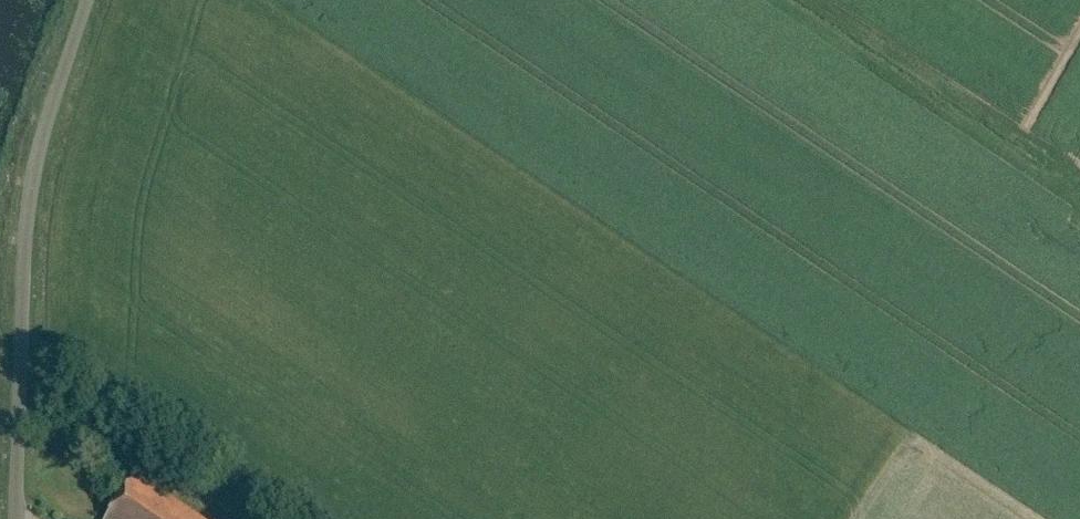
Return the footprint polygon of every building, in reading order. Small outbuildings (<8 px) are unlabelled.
[(138,475),(107,518),(203,518),(138,475)]
